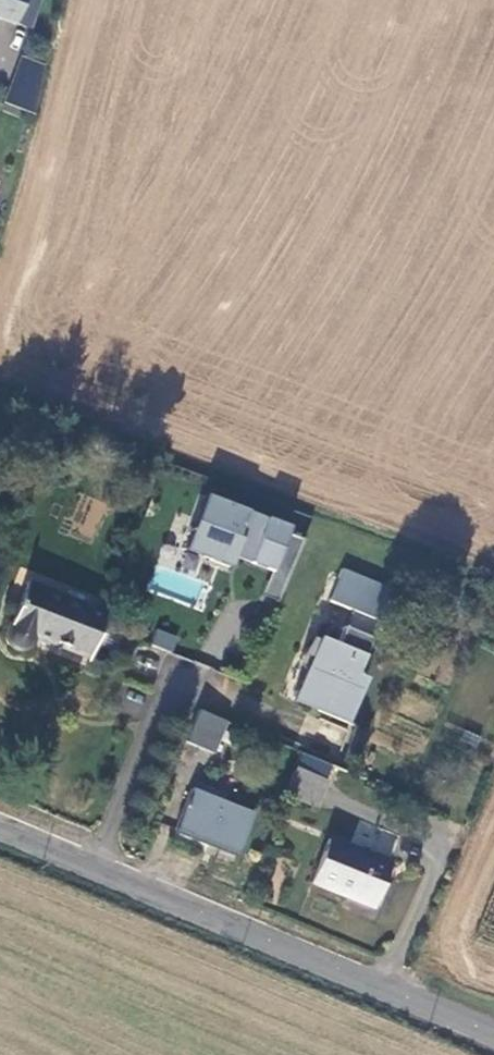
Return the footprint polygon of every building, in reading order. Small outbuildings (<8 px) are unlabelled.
[(18,24),(26,0),(0,0),(0,18),(18,24)] [(18,24),(33,29),(44,0),(26,0),(18,24)] [(3,104),(34,115),(43,67),(20,58),(3,104)] [(270,569),(284,534),(286,529),(263,520),(261,525),(242,517),(244,512),(203,495),(190,527),(188,526),(185,533),(187,534),(181,548),(227,567),(232,553),(270,569)] [(309,657),(293,698),(349,721),(366,679),(356,675),(375,627),(381,630),(397,591),(342,569),(329,601),(350,610),(336,645),(317,638),(316,641),(312,639),(302,654),(309,657)] [(99,630),(105,616),(26,583),(8,627),(6,632),(5,633),(5,635),(5,636),(5,638),(5,640),(5,642),(6,644),(7,645),(8,647),(10,648),(11,649),(13,650),(14,651),(16,651),(18,651),(20,651),(22,651),(23,651),(25,650),(27,649),(28,648),(29,646),(30,645),(31,644),(32,643),(34,638),(87,659),(93,645),(99,630)] [(151,645),(173,650),(177,635),(155,629),(151,645)] [(121,638),(99,630),(93,645),(115,654),(121,638)] [(185,742),(213,754),(226,722),(198,710),(185,742)] [(301,754),(297,767),(324,775),(328,762),(301,754)] [(327,782),(295,769),(284,795),(316,809),(327,782)] [(193,784),(191,789),(211,797),(213,792),(193,784)] [(191,789),(175,829),(238,855),(254,814),(223,802),(225,796),(213,792),(211,797),(191,789)] [(389,864),(328,840),(311,884),(371,908),(389,864)]
